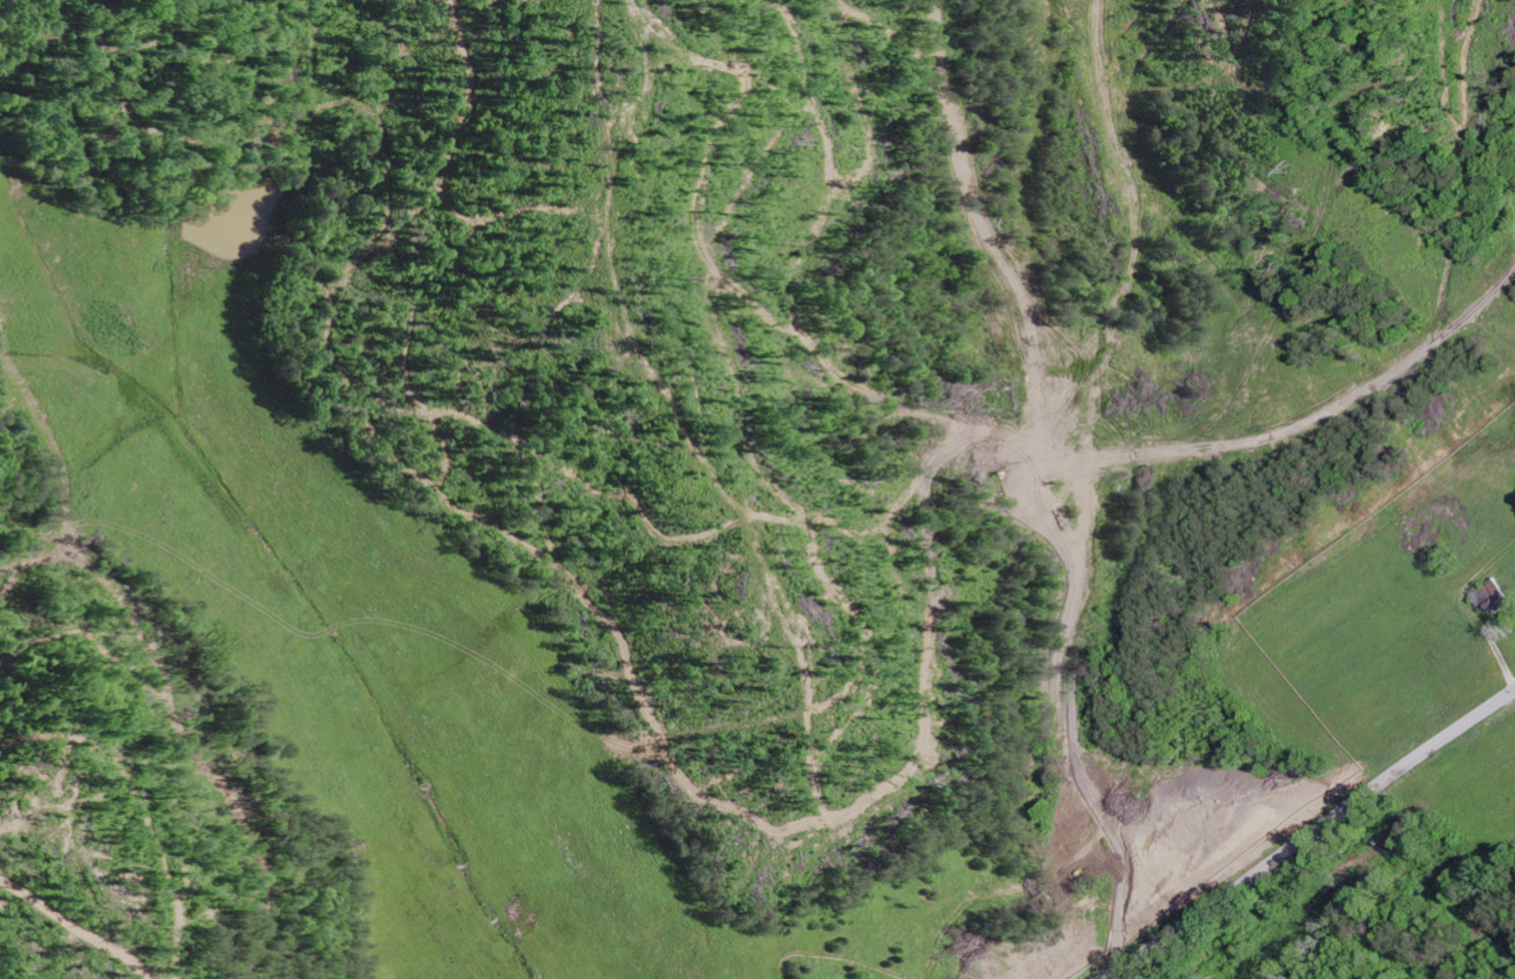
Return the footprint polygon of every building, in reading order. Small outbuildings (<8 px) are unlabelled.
[(1478,608),(1485,603),(1493,614),(1509,603),(1493,580),(1470,596),(1478,608)]
